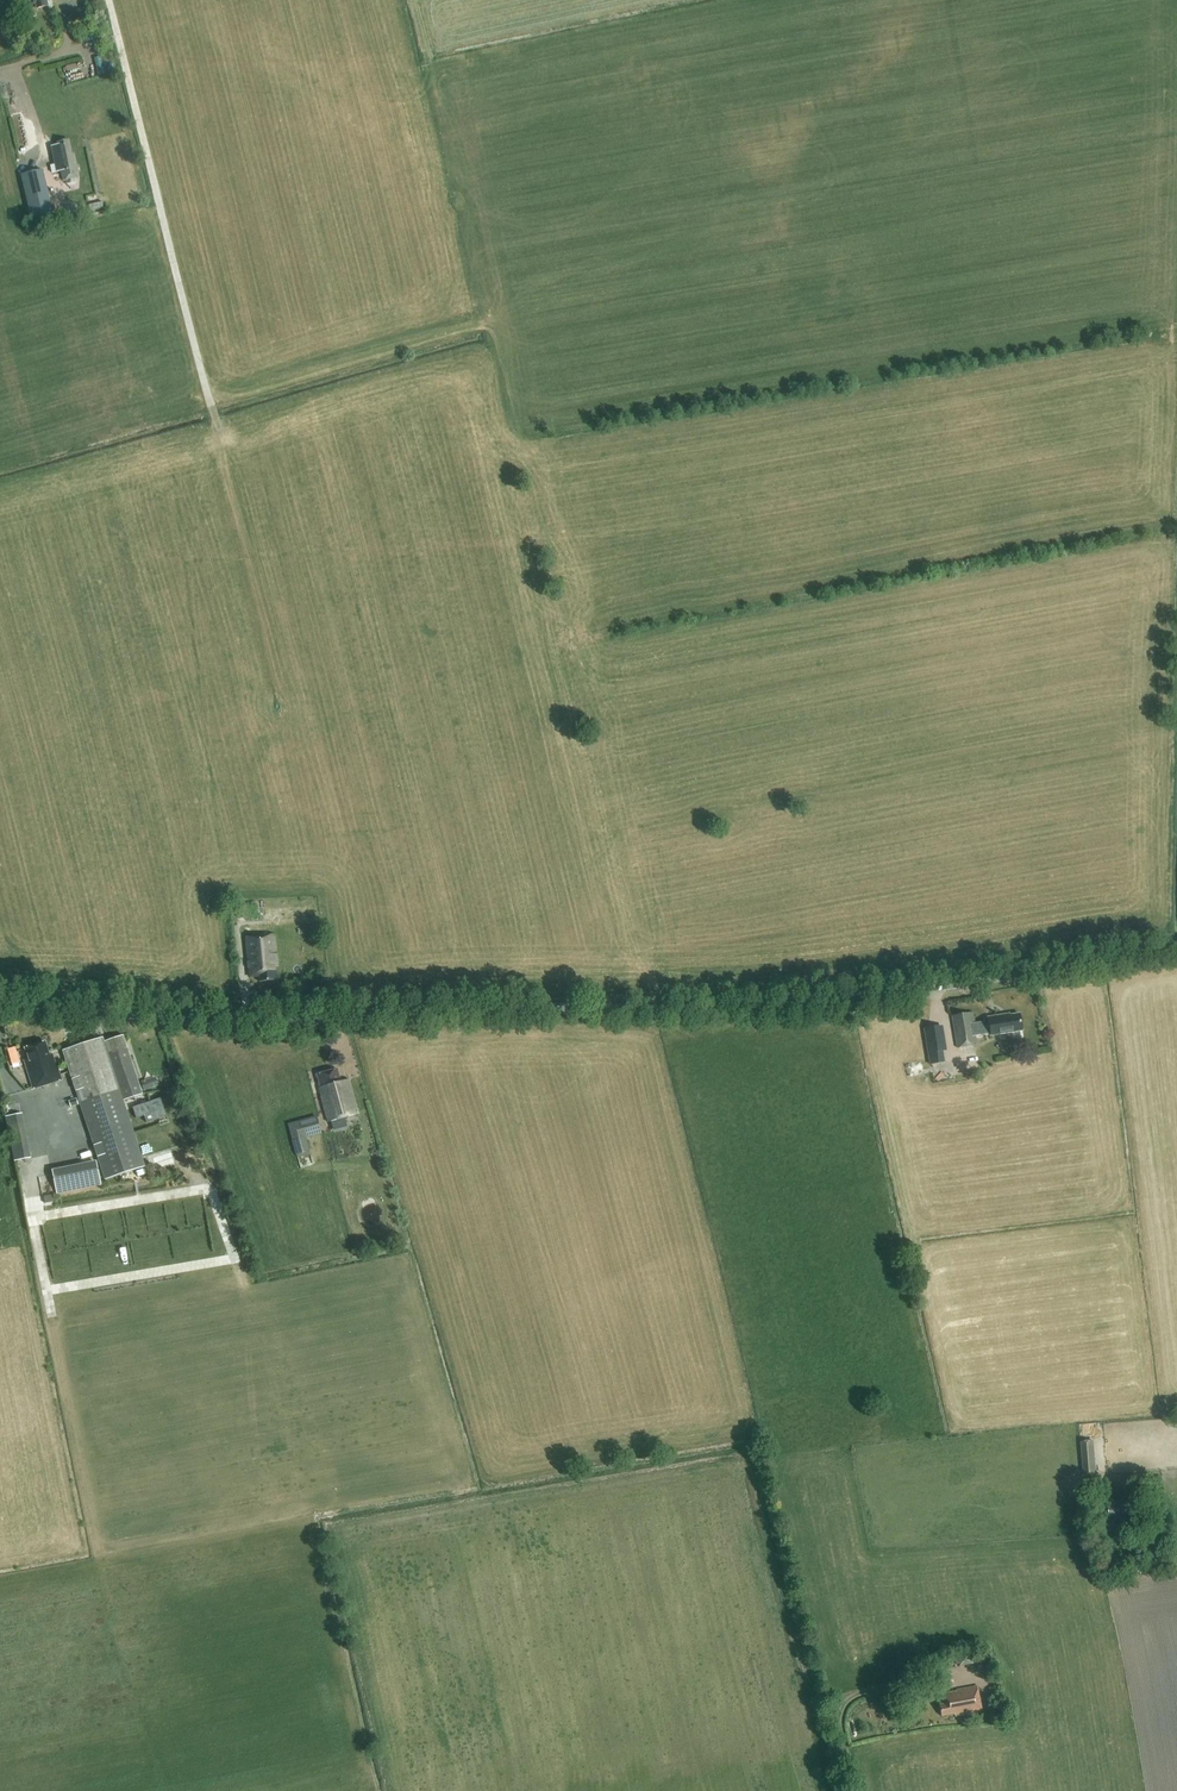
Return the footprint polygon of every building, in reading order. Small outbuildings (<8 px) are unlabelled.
[(52,173),(57,172),(61,171),(63,180),(79,176),(75,153),(72,153),(69,140),(56,142),(57,145),(51,146),(55,164),(51,165),(52,173)] [(43,170),(22,175),(33,220),(54,215),(43,170)] [(230,905),(230,919),(235,919),(246,919),(246,905),(235,905),(230,905)] [(274,935),(246,937),(248,962),(250,962),(251,967),(249,967),(250,976),(259,976),(260,981),(277,980),(276,966),(277,966),(274,935)] [(977,1044),(974,1030),(982,1030),(983,1031),(990,1030),(990,1035),(1022,1030),(1019,1013),(1004,1015),(1004,1014),(987,1017),(989,1025),(983,1026),(982,1021),(975,1022),(973,1011),(952,1015),(957,1047),(977,1044)] [(947,1050),(943,1025),(924,1028),(930,1065),(944,1062),(942,1051),(947,1050)] [(63,1050),(105,1179),(145,1166),(124,1100),(143,1093),(124,1035),(105,1041),(103,1037),(63,1050)] [(33,1088),(60,1080),(52,1054),(49,1055),(45,1042),(25,1048),(28,1059),(24,1061),(33,1088)] [(17,1046),(10,1046),(12,1060),(18,1059),(17,1046)] [(328,1122),(358,1114),(349,1079),(341,1082),(337,1069),(317,1075),(320,1087),(319,1087),(328,1122)] [(156,1077),(142,1082),(146,1091),(159,1086),(156,1077)] [(22,1113),(6,1116),(8,1128),(25,1125),(22,1113)] [(317,1117),(299,1121),(289,1124),(296,1154),(310,1151),(306,1137),(321,1133),(317,1117)] [(13,1154),(14,1161),(31,1158),(30,1151),(13,1154)] [(97,1163),(53,1172),(58,1196),(102,1187),(97,1163)] [(1084,1475),(1096,1474),(1096,1464),(1091,1465),(1089,1441),(1081,1442),(1084,1475)] [(1155,1536),(1155,1531),(1145,1531),(1147,1551),(1162,1550),(1161,1535),(1155,1536)] [(956,1716),(982,1711),(978,1686),(957,1690),(958,1692),(943,1694),(945,1704),(940,1705),(942,1716),(955,1713),(956,1716)]
